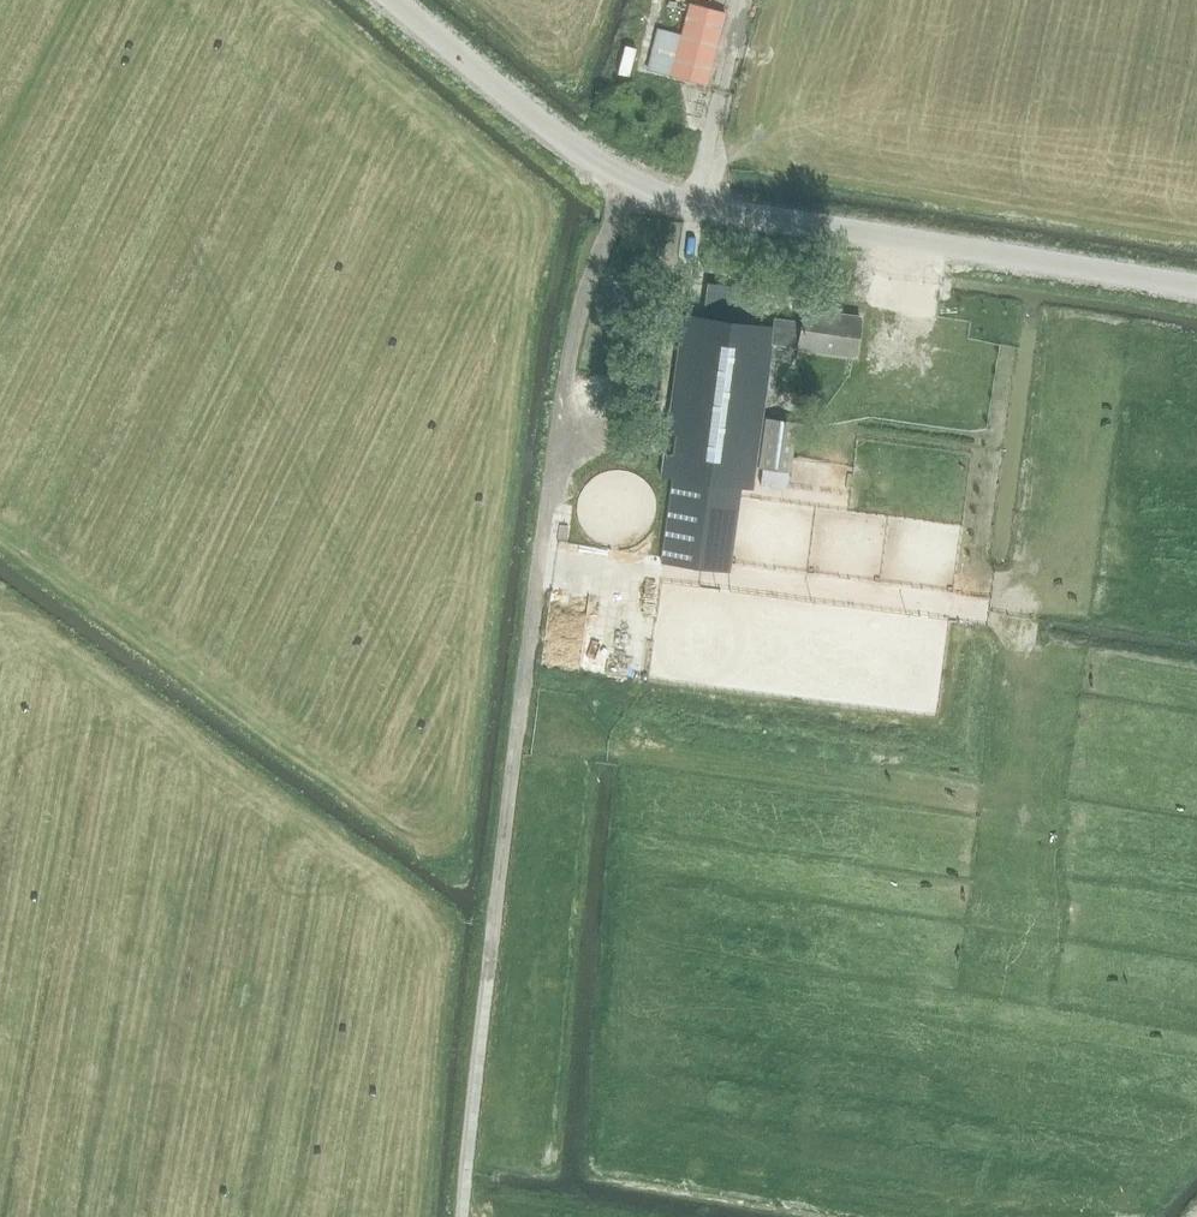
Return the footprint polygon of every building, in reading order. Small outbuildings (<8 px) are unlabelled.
[(687,3),(680,32),(657,26),(646,70),(668,76),(706,86),(725,13),(687,3)] [(757,308),(761,279),(732,275),(732,278),(708,274),(705,298),(721,300),(721,303),(757,308)] [(773,327),(681,314),(665,436),(675,437),(672,454),(663,453),(660,477),(672,478),(717,485),(739,488),(751,489),(769,358),(773,328),(773,327)] [(769,358),(793,361),(792,367),(868,377),(875,327),(799,317),(797,331),(773,328),(769,358)] [(756,469),(761,469),(788,473),(789,473),(796,423),(763,418),(756,469)] [(660,563),(706,568),(717,485),(672,478),(660,563)]
